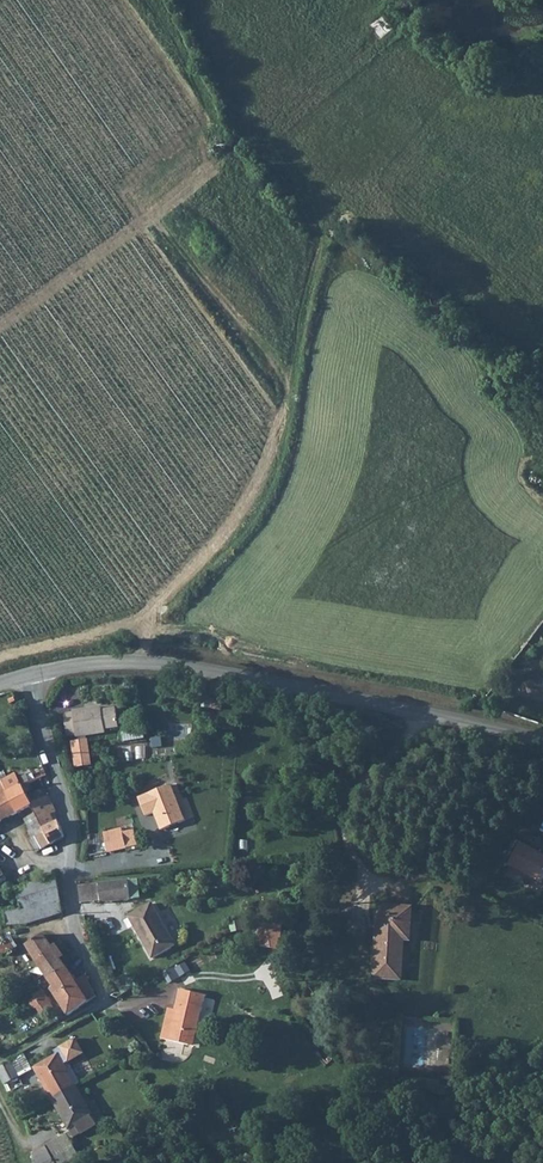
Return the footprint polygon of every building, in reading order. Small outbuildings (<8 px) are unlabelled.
[(78,716),(83,738),(83,740),(112,734),(111,730),(124,727),(120,709),(107,711),(106,708),(78,714),(78,716)] [(83,738),(78,716),(69,718),(74,739),(83,738)] [(90,741),(72,743),(76,770),(93,767),(90,741)] [(9,797),(24,790),(33,786),(30,779),(21,783),(19,779),(4,786),(9,797)] [(46,834),(36,840),(40,847),(43,853),(65,840),(66,839),(41,781),(33,786),(24,790),(33,810),(37,818),(46,834)] [(163,832),(173,829),(196,818),(189,800),(186,801),(179,785),(141,799),(147,817),(160,812),(162,818),(159,819),(163,832)] [(9,797),(4,786),(0,788),(0,802),(9,797)] [(9,797),(19,817),(23,815),(33,810),(24,790),(9,797)] [(0,802),(0,823),(1,826),(19,817),(9,797),(0,802)] [(34,841),(36,840),(46,834),(37,818),(27,823),(30,830),(34,841)] [(132,833),(125,835),(127,842),(129,851),(138,851),(136,845),(138,844),(137,836),(133,836),(132,833)] [(109,845),(127,842),(125,835),(108,837),(109,845)] [(3,858),(14,853),(7,839),(0,843),(0,860),(3,858)] [(34,850),(40,847),(36,840),(34,841),(30,843),(34,850)] [(508,867),(542,885),(542,883),(542,854),(522,843),(508,867)] [(6,916),(6,929),(25,928),(62,916),(58,881),(19,894),(20,915),(6,916)] [(100,884),(100,903),(130,902),(130,884),(100,884)] [(94,885),(82,885),(81,901),(94,901),(94,885)] [(127,922),(150,963),(173,951),(151,909),(127,922)] [(415,912),(383,909),(376,979),(402,982),(406,941),(412,942),(415,912)] [(284,949),(285,928),(262,927),(262,949),(284,949)] [(20,955),(40,988),(69,970),(65,964),(70,960),(62,948),(56,952),(47,938),(20,955)] [(17,948),(12,940),(0,947),(0,949),(4,956),(17,948)] [(170,983),(193,973),(188,963),(166,972),(170,983)] [(40,988),(50,1001),(78,985),(69,970),(40,988)] [(122,994),(138,987),(133,974),(117,980),(122,994)] [(89,1007),(96,1003),(87,980),(78,985),(87,1004),(89,1007)] [(78,985),(50,1001),(49,1001),(57,1011),(65,1020),(89,1007),(87,1004),(78,985)] [(169,1020),(165,1043),(190,1047),(191,1036),(199,1038),(204,999),(181,995),(176,1021),(169,1020)] [(32,1020),(44,1015),(33,999),(22,1002),(21,1003),(20,1006),(21,1009),(22,1011),(27,1012),(32,1020)] [(70,1037),(49,1049),(52,1054),(30,1066),(48,1097),(70,1085),(57,1063),(78,1051),(70,1037)] [(5,1087),(18,1081),(10,1064),(0,1068),(0,1077),(5,1087)] [(65,1129),(87,1116),(70,1085),(48,1097),(65,1129)] [(27,1154),(27,1162),(47,1162),(40,1148),(27,1154)]
